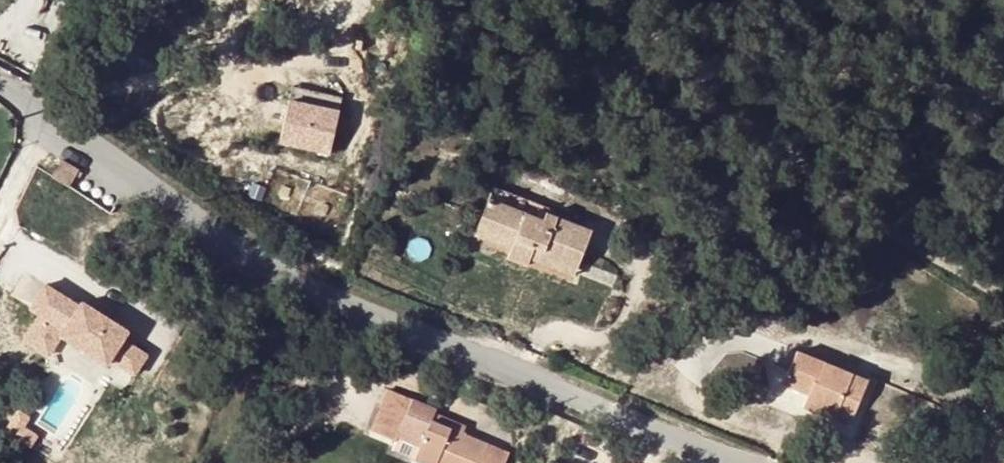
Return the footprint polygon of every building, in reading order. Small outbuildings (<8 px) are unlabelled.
[(331,155),(348,98),(298,83),(281,141),(331,155)] [(63,159),(52,177),(69,187),(80,170),(63,159)] [(542,222),(545,214),(548,208),(493,187),(488,200),(542,222)] [(514,241),(511,248),(507,258),(528,266),(531,258),(537,244),(546,247),(545,251),(579,264),(591,231),(545,214),(542,222),(488,200),(478,226),(514,241)] [(474,234),(511,248),(514,241),(478,226),(474,234)] [(574,276),(579,264),(545,251),(546,247),(537,244),(531,258),(574,276)] [(86,303),(52,281),(37,305),(48,311),(72,326),(68,331),(114,360),(117,355),(142,370),(154,351),(130,336),(135,327),(115,315),(100,305),(89,299),(86,303)] [(105,297),(100,305),(115,315),(120,306),(105,297)] [(68,331),(72,326),(48,311),(32,337),(56,352),(68,331)] [(787,375),(812,385),(809,392),(804,405),(835,418),(838,411),(853,417),(868,382),(797,353),(787,375)] [(784,382),(809,392),(812,385),(787,375),(784,382)] [(414,401),(390,391),(383,407),(407,418),(414,401)] [(383,407),(372,432),(396,441),(399,438),(420,447),(414,460),(420,462),(505,462),(509,454),(464,435),(432,421),(435,414),(437,411),(414,401),(407,418),(383,407)] [(838,411),(835,418),(851,424),(853,417),(838,411)] [(435,414),(432,421),(464,435),(467,428),(435,414)]
